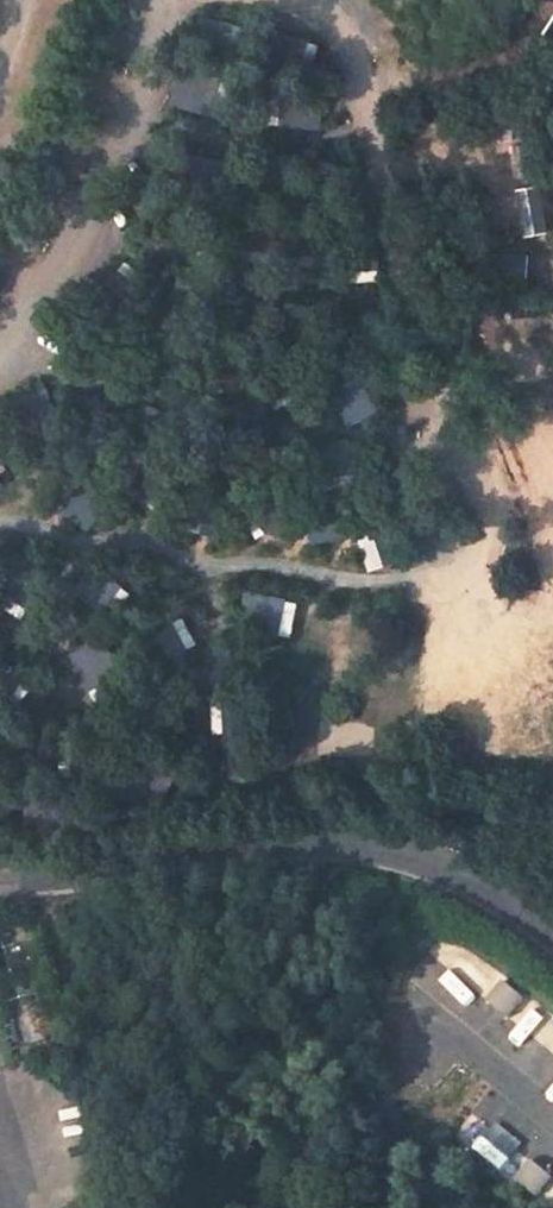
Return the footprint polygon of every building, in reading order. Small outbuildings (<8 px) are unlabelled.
[(181,78),(179,111),(219,113),(221,80),(181,78)] [(505,441),(530,485),(544,525),(552,523),(552,456),(549,457),(538,426),(505,441)] [(248,590),(245,608),(265,611),(262,627),(294,632),(300,598),(248,590)] [(89,689),(123,674),(105,634),(70,650),(89,689)] [(531,1160),(519,1179),(540,1193),(552,1174),(531,1160)]
